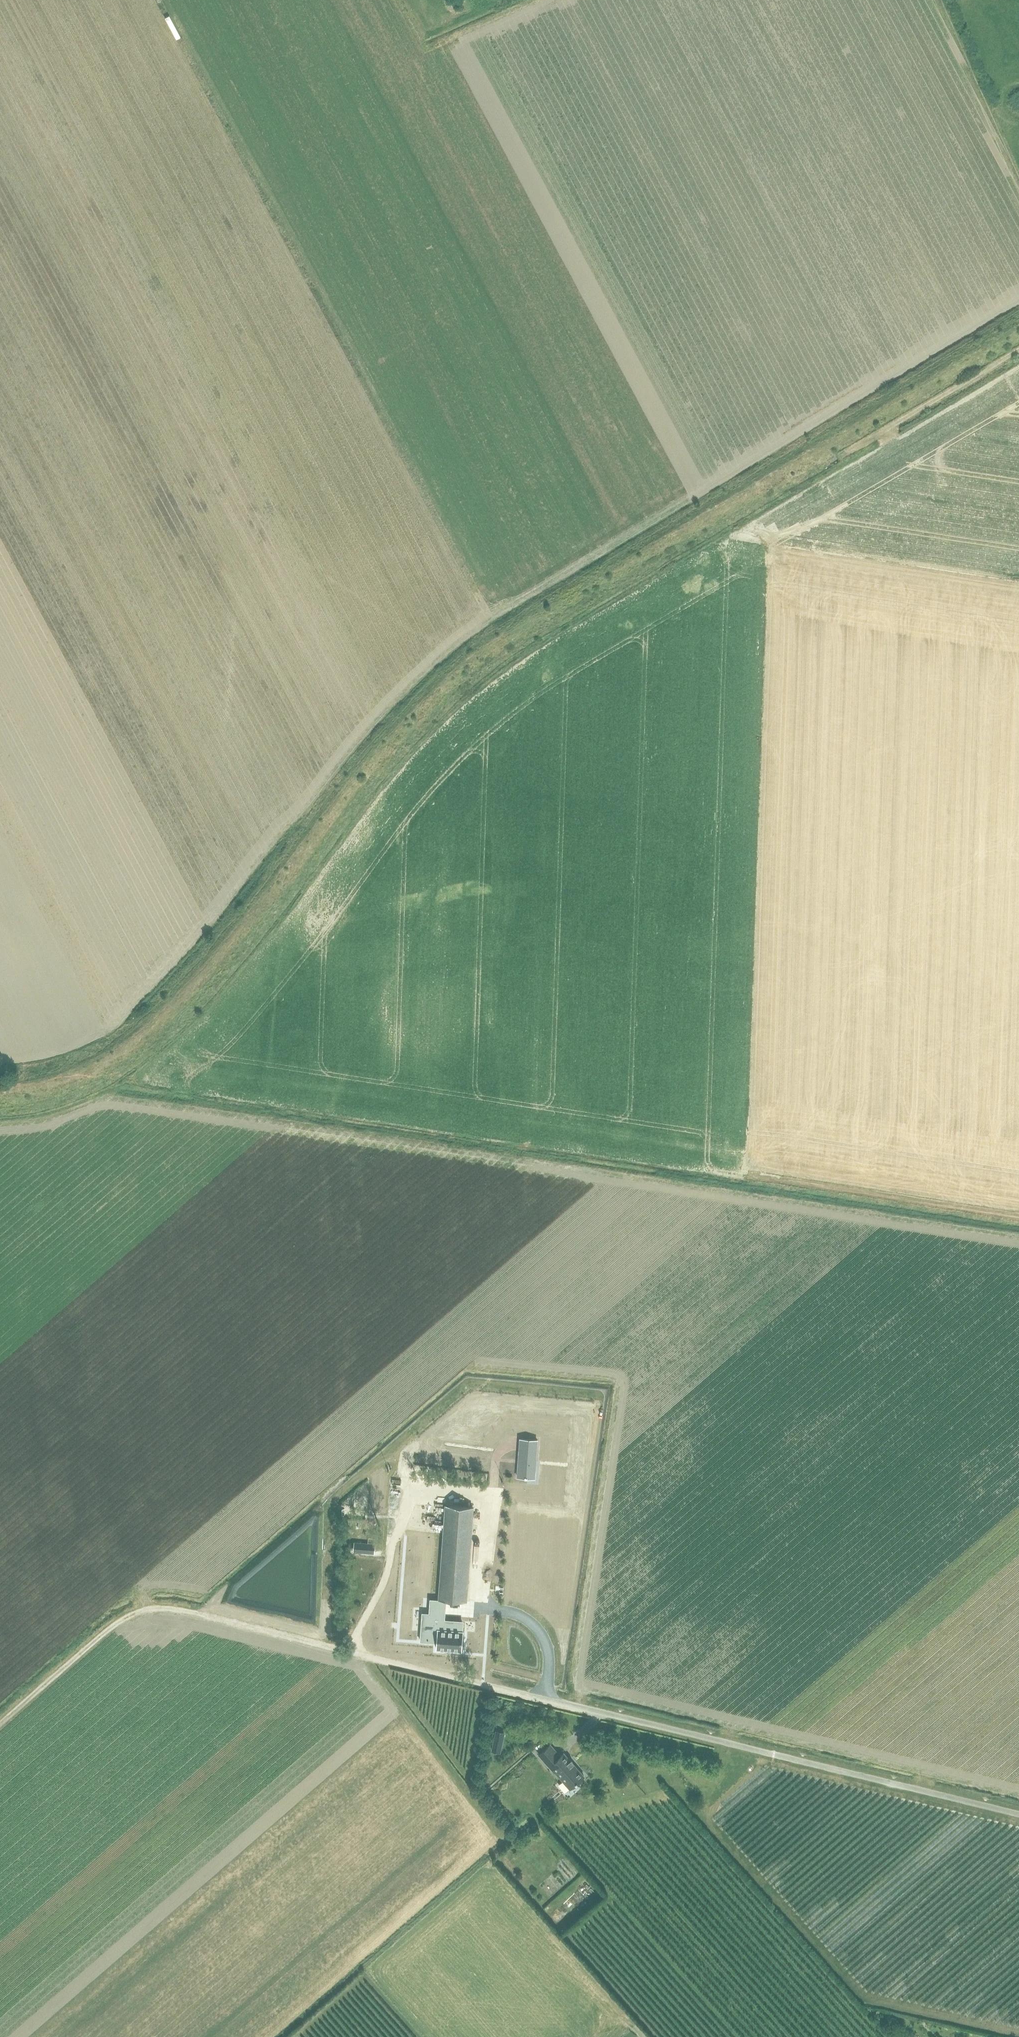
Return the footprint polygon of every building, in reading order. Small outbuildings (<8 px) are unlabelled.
[(535,1448),(517,1446),(516,1473),(530,1474),(531,1458),(534,1458),(535,1448)] [(447,1494),(440,1598),(446,1599),(469,1600),(476,1496),(447,1494)] [(355,1542),(354,1550),(361,1551),(361,1548),(374,1549),(375,1544),(355,1542)] [(421,1631),(420,1640),(437,1642),(436,1648),(462,1650),(463,1631),(463,1624),(462,1624),(462,1621),(453,1620),(453,1623),(445,1623),(445,1619),(446,1599),(440,1598),(439,1598),(430,1598),(429,1613),(422,1613),(421,1631)] [(495,1730),(491,1751),(501,1753),(505,1732),(495,1730)] [(550,1765),(570,1788),(584,1776),(573,1763),(574,1762),(571,1759),(570,1760),(564,1752),(560,1755),(550,1744),(539,1754),(549,1766),(550,1765)]
